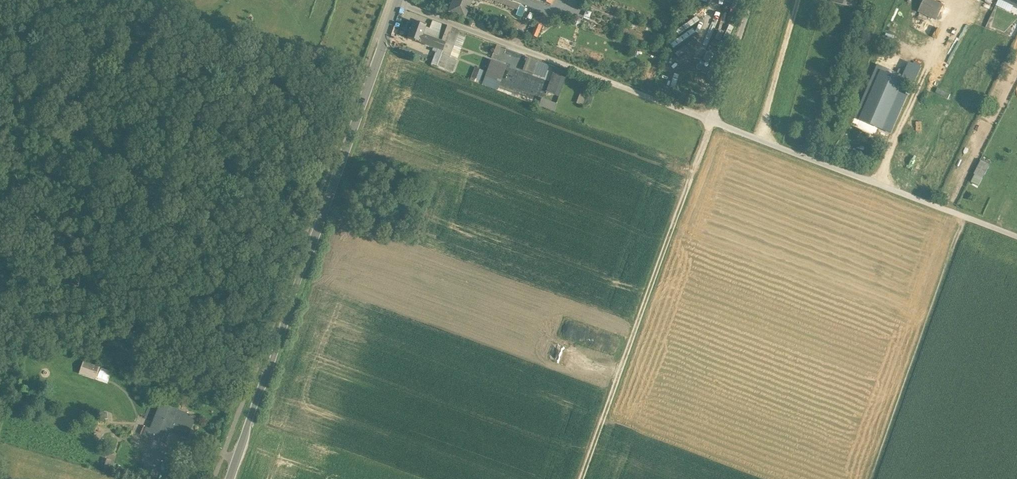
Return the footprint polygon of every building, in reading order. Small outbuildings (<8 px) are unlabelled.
[(450,12),(465,17),(471,0),(454,0),(450,12)] [(504,0),(491,0),(516,10),(518,5),(504,0)] [(855,8),(858,0),(831,0),(830,2),(855,8)] [(930,0),(924,0),(919,9),(937,18),(943,6),(930,0)] [(929,35),(937,18),(919,9),(911,27),(929,35)] [(431,21),(429,29),(425,27),(422,35),(431,38),(436,40),(442,24),(433,21),(431,21)] [(425,27),(413,23),(407,39),(428,47),(431,38),(422,35),(425,27)] [(442,24),(436,40),(445,44),(451,28),(442,24)] [(542,27),(536,24),(532,36),(537,38),(542,27)] [(451,28),(445,44),(453,47),(459,31),(451,28)] [(436,40),(431,38),(428,47),(433,48),(432,51),(435,53),(436,53),(437,50),(442,52),(445,44),(436,40)] [(572,49),(574,43),(560,39),(558,45),(572,49)] [(453,47),(445,44),(442,52),(450,55),(453,47)] [(461,50),(453,47),(450,55),(449,58),(452,59),(457,61),(461,50)] [(437,50),(436,53),(435,53),(430,66),(436,68),(442,52),(437,50)] [(450,55),(442,52),(436,68),(444,71),(449,58),(450,55)] [(449,58),(444,71),(452,74),(455,66),(450,65),(452,59),(449,58)] [(491,61),(482,85),(495,90),(499,80),(505,66),(491,61)] [(485,74),(475,70),(471,81),(481,85),(485,74)] [(901,81),(875,70),(857,118),(883,128),(901,81)] [(566,75),(554,71),(546,92),(558,97),(566,75)] [(594,98),(587,96),(582,111),(588,113),(594,98)] [(556,104),(541,99),(538,106),(553,112),(556,104)] [(973,183),(982,188),(992,166),(983,161),(973,183)] [(80,370),(97,376),(100,367),(83,362),(80,370)] [(164,443),(170,429),(177,411),(161,404),(148,437),(164,443)] [(188,436),(195,418),(177,411),(170,429),(188,436)] [(106,459),(106,460),(103,469),(111,471),(115,472),(118,464),(113,463),(114,461),(106,459)]
